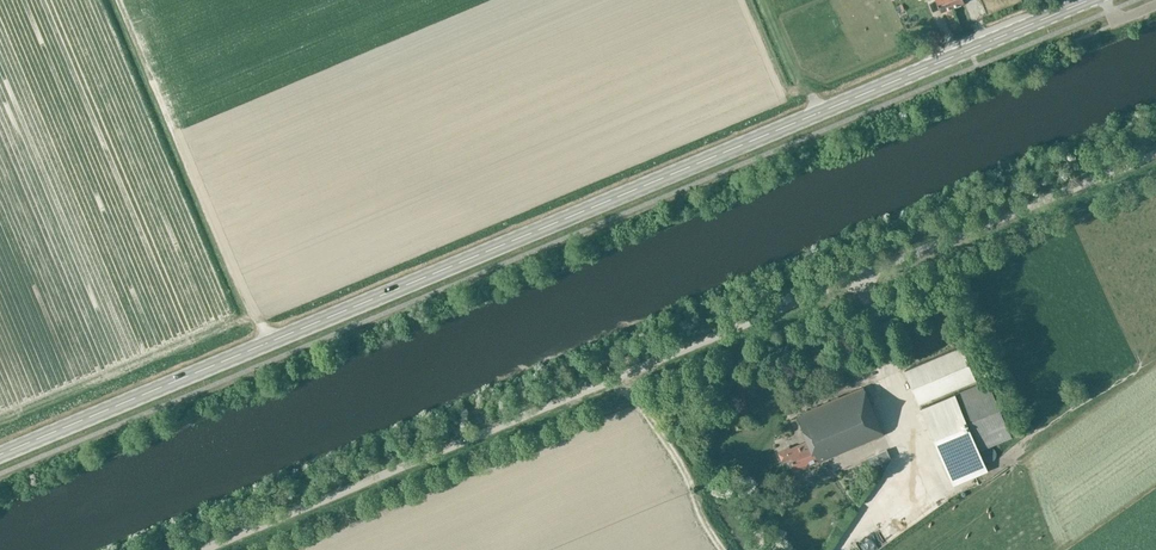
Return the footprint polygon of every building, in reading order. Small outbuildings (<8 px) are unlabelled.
[(950,0),(936,0),(941,11),(953,6),(950,0)] [(904,370),(919,404),(977,380),(963,345),(904,370)] [(977,449),(1011,434),(986,377),(919,406),(952,482),(985,468),(977,449)] [(792,457),(797,469),(809,464),(810,466),(884,435),(865,388),(799,415),(810,440),(792,448),(791,445),(780,450),(785,461),(792,457)] [(870,463),(885,455),(881,446),(865,453),(870,463)] [(856,548),(857,549),(868,549),(871,548),(867,541),(856,548)]
